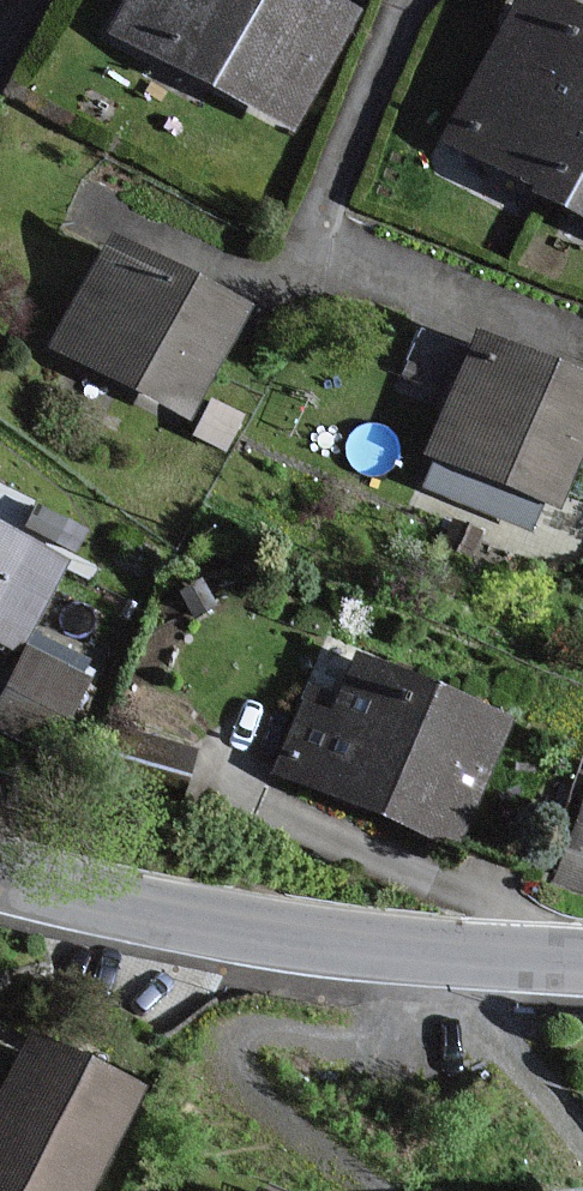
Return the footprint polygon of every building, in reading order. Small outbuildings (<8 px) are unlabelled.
[(306,0),(133,0),(118,28),(292,121),(346,22),(306,0)] [(521,2),(447,140),(582,212),(582,35),(521,2)] [(220,316),(82,255),(36,357),(175,418),(220,316)] [(471,344),(425,450),(548,502),(582,419),(582,392),(471,344)] [(60,564),(0,533),(0,639),(17,648),(60,564)] [(29,652),(0,709),(0,726),(49,751),(85,680),(29,652)] [(505,719),(360,658),(334,718),(306,706),(280,766),(454,840),(505,719)] [(557,881),(582,890),(582,810),(557,881)] [(26,1031),(0,1080),(0,1190),(91,1190),(143,1093),(26,1031)]
